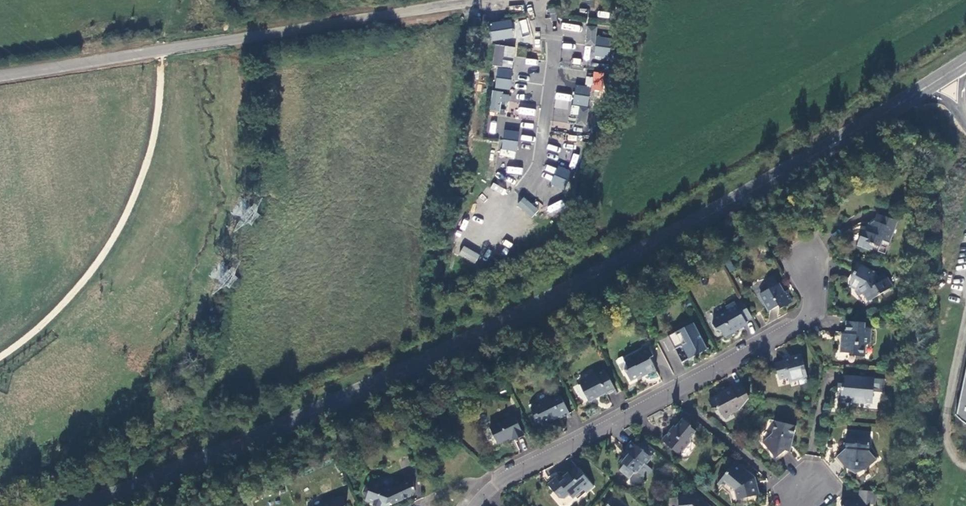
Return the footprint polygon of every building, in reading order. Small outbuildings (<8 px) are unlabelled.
[(526,19),(519,20),(523,35),(530,33),(526,19)] [(511,21),(488,25),(491,43),(515,40),(511,21)] [(562,23),(561,29),(579,32),(580,25),(562,23)] [(598,27),(588,26),(585,45),(595,46),(598,27)] [(561,62),(580,63),(581,59),(572,58),(573,44),(563,43),(561,62)] [(506,47),(496,46),(493,67),(503,69),(506,47)] [(526,58),(525,64),(537,66),(538,60),(526,58)] [(514,72),(498,70),(496,89),(511,91),(514,72)] [(592,88),(576,86),(573,105),(589,107),(592,88)] [(503,94),(493,92),(489,112),(499,114),(503,94)] [(556,92),(553,121),(568,122),(571,93),(556,92)] [(571,114),(578,115),(577,122),(586,123),(588,108),(572,106),(571,114)] [(518,107),(517,115),(535,116),(535,108),(518,107)] [(520,134),(505,132),(502,152),(517,154),(520,134)] [(507,166),(506,173),(522,175),(522,168),(507,166)] [(574,174),(560,167),(551,186),(565,193),(574,174)] [(523,197),(516,205),(531,217),(538,208),(523,197)] [(551,214),(566,206),(562,199),(547,207),(551,214)] [(898,222),(877,214),(875,222),(872,224),(868,232),(864,231),(859,244),(870,248),(872,244),(875,245),(880,247),(883,241),(889,243),(890,243),(898,222)] [(886,249),(889,243),(883,241),(880,247),(886,249)] [(459,255),(475,264),(480,255),(463,246),(459,255)] [(725,264),(730,272),(735,268),(730,260),(725,264)] [(893,287),(885,274),(879,277),(871,272),(872,271),(861,266),(858,272),(856,271),(851,279),(852,285),(858,289),(862,295),(865,294),(871,302),(893,287)] [(761,295),(770,312),(779,307),(781,309),(792,303),(787,296),(786,296),(779,285),(775,279),(765,285),(768,291),(761,295)] [(746,322),(753,319),(742,300),(736,303),(735,302),(726,307),(729,312),(725,314),(722,313),(713,318),(713,323),(717,330),(721,331),(725,337),(728,339),(735,335),(735,331),(747,324),(746,322)] [(866,324),(848,323),(846,340),(843,340),(842,353),(854,354),(856,357),(864,358),(865,346),(871,341),(871,329),(866,328),(866,324)] [(694,324),(669,337),(676,350),(686,344),(694,358),(708,350),(694,324)] [(649,348),(625,360),(629,369),(626,371),(631,382),(648,374),(648,375),(656,370),(650,358),(654,356),(649,348)] [(807,378),(802,355),(784,359),(785,363),(777,365),(780,380),(788,378),(789,381),(798,379),(799,381),(807,378)] [(623,372),(626,371),(629,369),(625,360),(623,357),(619,359),(618,363),(623,372)] [(956,416),(961,421),(965,424),(965,370),(956,416)] [(606,371),(581,384),(590,401),(605,393),(607,395),(616,391),(606,371)] [(875,380),(846,377),(845,388),(843,388),(842,400),(851,401),(856,396),(864,397),(866,401),(874,402),(875,380)] [(750,399),(742,384),(724,393),(724,394),(710,402),(713,407),(714,409),(720,410),(724,417),(731,413),(737,412),(740,411),(750,399)] [(561,395),(532,408),(535,414),(537,417),(540,415),(543,423),(544,425),(560,417),(562,419),(570,414),(561,395)] [(538,425),(543,423),(540,415),(537,417),(535,414),(533,415),(538,425)] [(515,416),(491,428),(499,444),(514,438),(515,440),(525,436),(515,416)] [(663,441),(680,456),(691,443),(691,438),(696,432),(691,427),(692,427),(684,420),(676,428),(673,429),(663,441)] [(797,427),(777,422),(773,434),(764,443),(777,458),(792,446),(797,427)] [(872,435),(848,433),(846,450),(838,457),(848,469),(853,466),(862,466),(865,471),(877,461),(870,451),(872,435)] [(651,458),(656,452),(643,442),(638,447),(633,442),(628,449),(628,450),(625,454),(628,457),(625,460),(624,459),(621,463),(624,466),(621,470),(630,478),(637,471),(639,472),(646,479),(653,470),(646,465),(652,458),(651,458)] [(736,464),(723,479),(736,490),(739,500),(759,495),(756,482),(754,481),(753,477),(736,464)] [(594,488),(578,468),(570,475),(569,473),(564,477),(566,480),(562,484),(559,481),(557,479),(549,485),(559,498),(565,498),(570,494),(573,498),(584,490),(587,493),(594,488)] [(413,475),(406,478),(406,484),(393,489),(374,482),(373,484),(366,487),(364,492),(367,499),(367,501),(374,503),(374,505),(377,505),(390,505),(391,504),(394,504),(412,497),(413,492),(416,491),(413,475)] [(877,492),(860,491),(859,503),(845,502),(845,505),(870,505),(876,505),(877,492)] [(679,497),(680,505),(709,505),(696,495),(679,497)] [(321,505),(346,505),(342,497),(321,505)]
